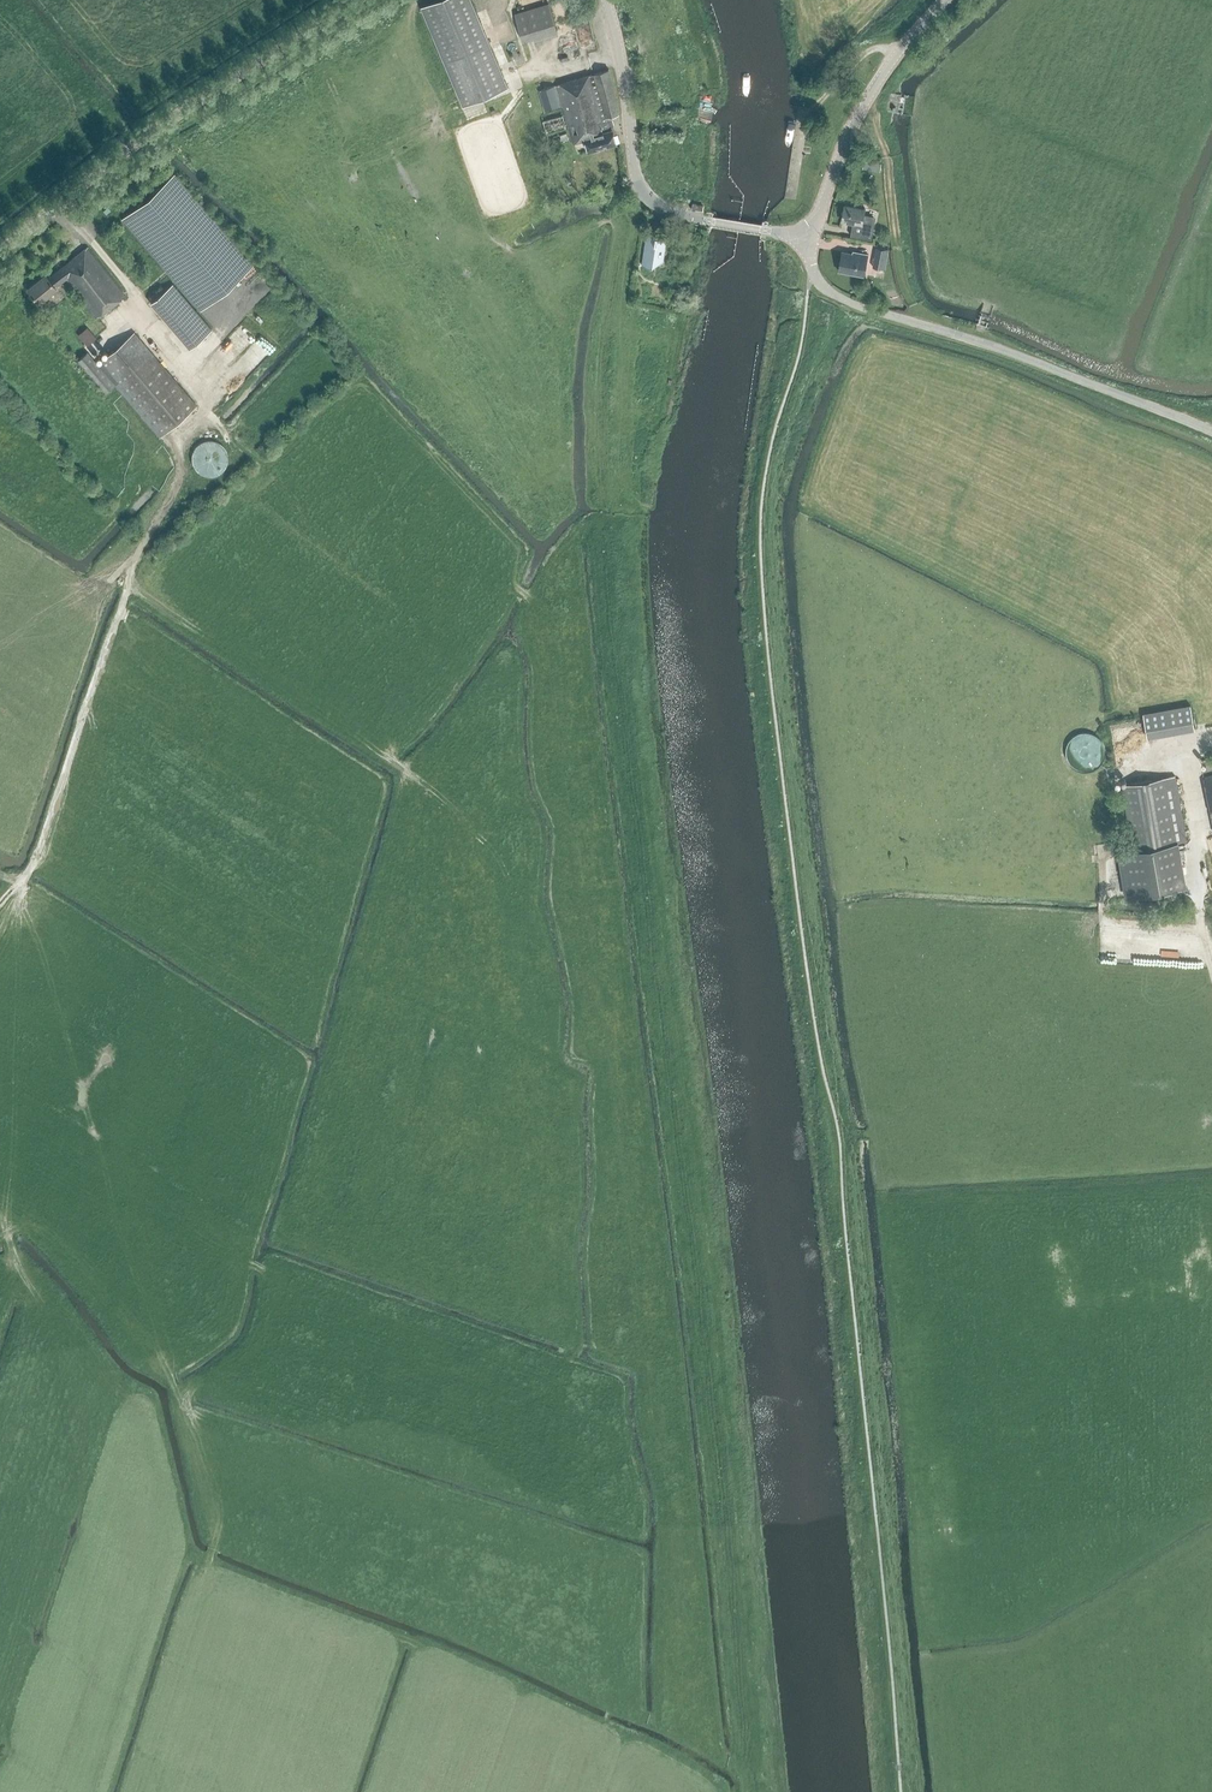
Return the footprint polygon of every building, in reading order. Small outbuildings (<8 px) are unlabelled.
[(471,0),(436,0),(421,6),(462,106),(508,87),(471,0)] [(557,31),(549,3),(514,13),(523,41),(557,31)] [(620,114),(607,70),(539,90),(547,119),(564,114),(572,144),(585,140),(589,152),(617,144),(612,126),(614,126),(612,116),(620,114)] [(566,132),(562,116),(542,121),(547,137),(566,132)] [(880,171),(881,162),(864,160),(862,168),(880,171)] [(174,173),(120,219),(199,311),(253,265),(174,173)] [(696,203),(692,202),(690,210),(694,210),(694,209),(702,211),(703,206),(695,204),(696,203)] [(864,209),(844,205),(841,221),(852,223),(850,235),(871,239),(875,218),(863,216),(864,209)] [(738,221),(729,219),(727,230),(737,232),(738,221)] [(667,238),(646,235),(642,265),(650,266),(653,264),(663,259),(664,259),(667,238)] [(96,318),(125,295),(87,247),(48,278),(45,274),(27,289),(38,302),(56,288),(55,286),(64,279),(96,318)] [(888,249),(876,247),(872,267),(885,269),(888,249)] [(857,254),(841,251),(838,271),(864,275),(867,254),(857,252),(857,254)] [(211,329),(172,283),(150,302),(189,348),(211,329)] [(96,338),(86,327),(77,335),(86,346),(96,338)] [(196,406),(133,332),(96,363),(87,352),(76,361),(104,394),(115,385),(159,437),(196,406)] [(1143,712),(1148,737),(1196,728),(1191,703),(1143,712)] [(1086,760),(1101,760),(1102,742),(1086,741),(1086,760)] [(1203,777),(1211,821),(1211,775),(1203,777)] [(1186,841),(1174,776),(1122,785),(1134,850),(1179,842),(1186,841)] [(1186,887),(1179,842),(1134,850),(1117,853),(1125,898),(1186,887)]
